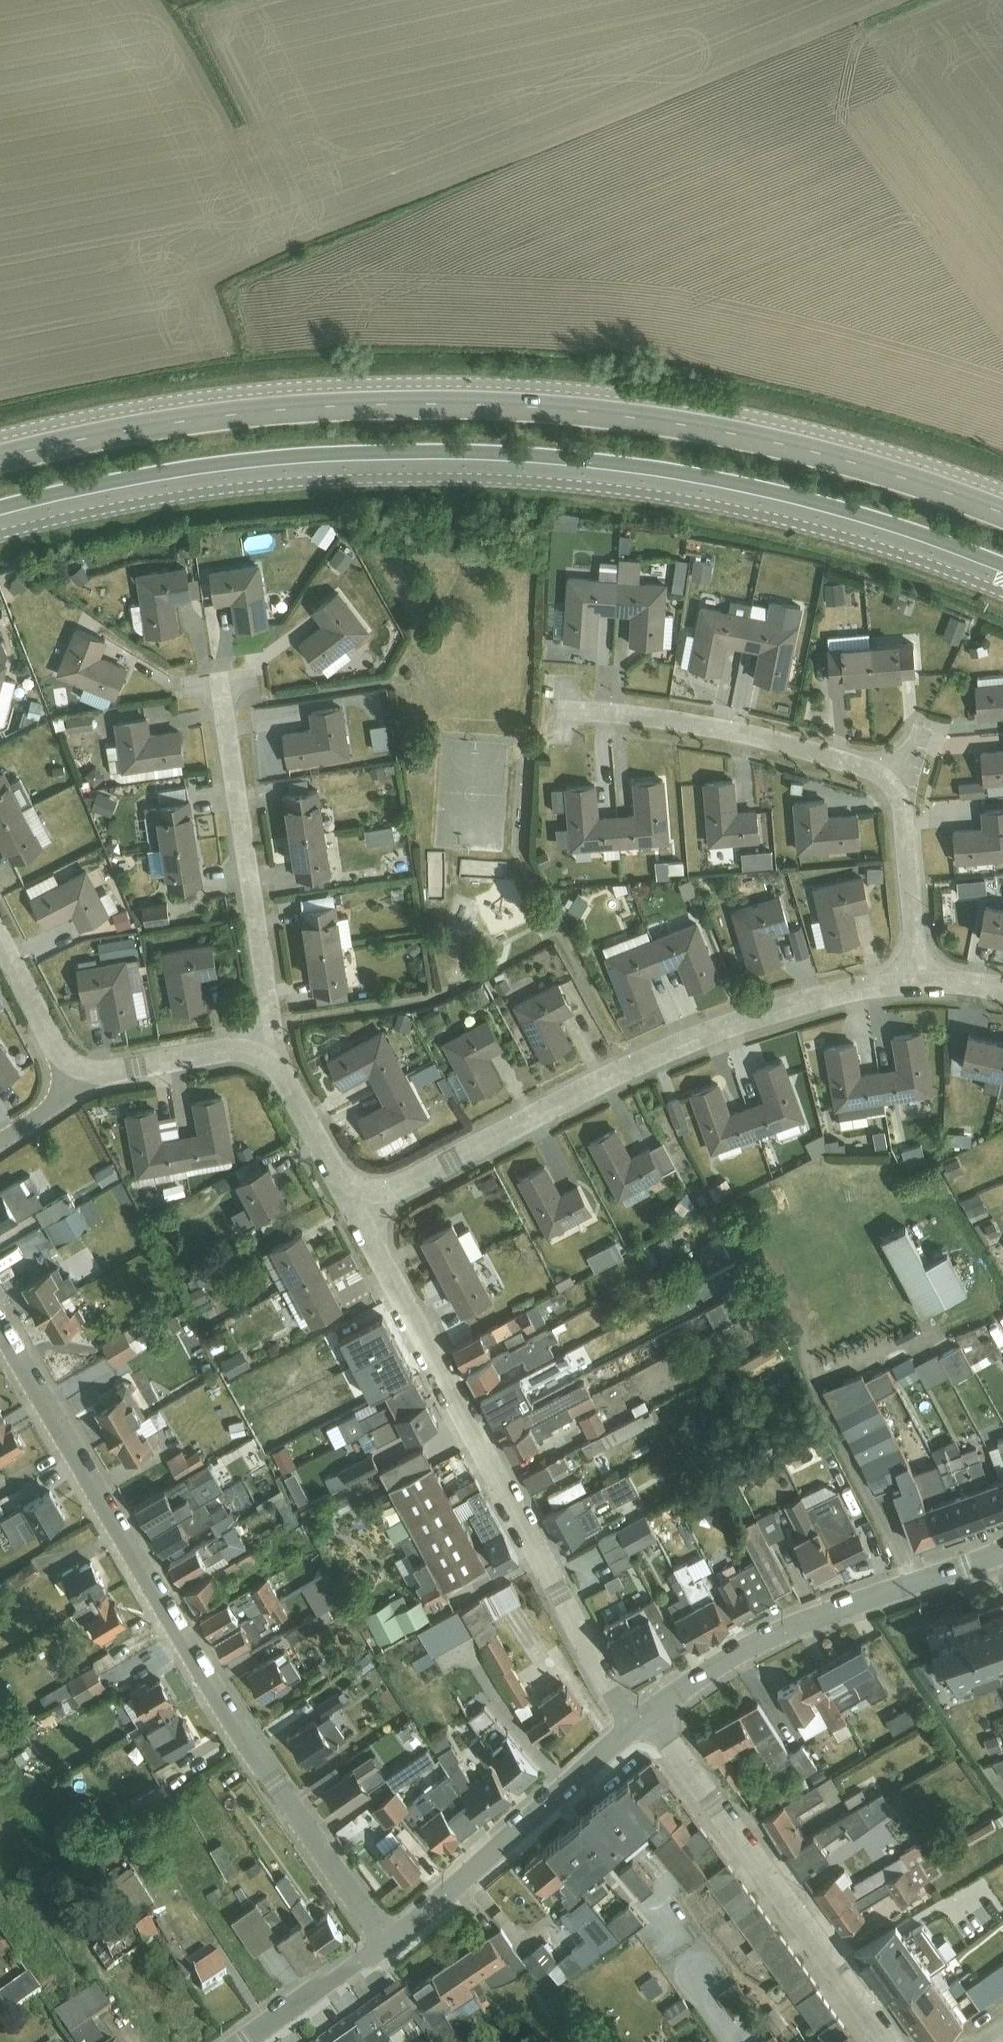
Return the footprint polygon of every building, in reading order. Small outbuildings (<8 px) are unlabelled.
[(320,516),(313,534),(330,540),(336,522),(320,516)] [(339,540),(330,553),(346,563),(355,550),(339,540)] [(696,555),(691,573),(707,577),(713,560),(696,555)] [(260,556),(210,558),(211,595),(216,595),(233,594),(234,624),(263,623),(260,556)] [(190,557),(135,564),(143,634),(181,630),(177,600),(194,598),(190,557)] [(661,572),(562,570),(561,636),(598,636),(599,610),(627,610),(626,640),(659,641),(661,572)] [(300,629),(327,658),(371,616),(336,579),(309,604),(318,613),(300,629)] [(892,603),(905,606),(907,594),(895,591),(892,603)] [(794,616),(699,598),(686,664),(719,671),(725,642),(753,648),(749,672),(782,678),(794,616)] [(665,608),(664,638),(672,638),(674,609),(665,608)] [(951,610),(942,632),(959,638),(967,616),(951,610)] [(77,617),(57,671),(115,693),(129,657),(103,648),(110,629),(77,617)] [(824,638),(828,679),(919,671),(915,630),(824,638)] [(0,648),(0,681),(8,650),(0,648)] [(966,674),(968,714),(1002,713),(1002,672),(966,674)] [(284,721),(286,759),(351,755),(347,695),(308,697),(310,719),(284,721)] [(146,707),(115,709),(119,770),(191,765),(188,721),(147,723),(146,707)] [(373,720),(375,742),(387,741),(385,719),(373,720)] [(981,739),(983,776),(1002,775),(1002,738),(981,739)] [(0,763),(0,829),(14,858),(45,843),(25,803),(32,800),(19,772),(12,776),(5,760),(0,763)] [(91,783),(104,780),(101,761),(87,764),(91,783)] [(560,774),(564,844),(667,838),(663,768),(634,770),(636,803),(602,805),(600,771),(560,774)] [(731,775),(707,776),(709,838),(760,836),(759,798),(731,799),(731,775)] [(961,792),(980,795),(982,780),(963,778),(961,792)] [(315,780),(287,784),(298,868),(327,864),(315,780)] [(200,878),(192,790),(139,794),(143,839),(156,838),(160,882),(200,878)] [(820,791),(794,792),(796,848),(862,846),(860,802),(820,803),(820,791)] [(949,858),(1002,854),(1002,796),(981,798),(983,811),(945,814),(949,858)] [(380,822),(379,838),(401,839),(402,823),(380,822)] [(89,856),(28,887),(48,925),(74,912),(79,924),(114,906),(89,856)] [(957,870),(958,896),(983,896),(983,869),(957,870)] [(866,871),(814,878),(824,947),(859,942),(854,909),(871,906),(866,871)] [(774,885),(727,899),(747,967),(782,957),(774,929),(786,926),(774,885)] [(589,890),(573,887),(568,909),(584,913),(589,890)] [(985,893),(978,936),(1002,940),(1002,896),(985,893)] [(304,899),(319,989),(349,984),(333,894),(304,899)] [(169,915),(168,900),(133,902),(134,917),(169,915)] [(122,923),(133,922),(131,906),(120,907),(122,923)] [(695,914),(606,947),(628,1008),(659,996),(649,970),(677,960),(687,987),(718,976),(695,914)] [(213,942),(167,943),(170,1008),(205,1007),(204,973),(214,973),(213,942)] [(137,1016),(129,951),(72,958),(77,996),(97,993),(99,1003),(101,1020),(137,1016)] [(561,971),(512,993),(541,1056),(577,1040),(565,1014),(578,1008),(561,971)] [(489,1010),(444,1033),(472,1088),(502,1073),(490,1049),(505,1041),(489,1010)] [(429,1111),(386,1020),(327,1047),(344,1084),(365,1074),(376,1097),(358,1105),(374,1137),(429,1111)] [(956,1058),(1002,1071),(1002,1032),(966,1022),(956,1058)] [(882,1094),(931,1085),(919,1024),(888,1030),(894,1061),(877,1064),(882,1094)] [(24,1065),(0,1030),(0,1081),(24,1065)] [(823,1041),(834,1103),(882,1094),(877,1064),(860,1067),(854,1036),(823,1041)] [(756,1125),(802,1109),(782,1051),(751,1061),(762,1092),(746,1097),(756,1125)] [(982,1081),(983,1068),(971,1067),(970,1080),(982,1081)] [(688,1083),(709,1141),(756,1125),(746,1097),(730,1103),(719,1072),(688,1083)] [(124,1105),(136,1172),(238,1154),(225,1083),(189,1089),(195,1121),(161,1127),(156,1099),(129,1104),(124,1105)] [(119,1097),(104,1101),(106,1111),(122,1108),(119,1097)] [(868,1119),(867,1107),(840,1108),(841,1120),(868,1119)] [(619,1119),(591,1132),(620,1193),(668,1170),(654,1139),(633,1149),(619,1119)] [(402,1130),(378,1137),(380,1146),(405,1138),(402,1130)] [(268,1152),(238,1168),(260,1211),(291,1195),(268,1152)] [(103,1183),(122,1174),(114,1158),(95,1167),(103,1183)] [(543,1159),(517,1171),(543,1228),(596,1204),(583,1176),(556,1188),(543,1159)] [(0,1181),(0,1221),(45,1197),(28,1166),(0,1181)] [(679,1215),(697,1203),(689,1191),(671,1203),(679,1215)] [(229,1207),(240,1225),(260,1214),(249,1196),(229,1207)] [(905,1205),(883,1217),(931,1304),(952,1292),(905,1205)] [(301,1215),(270,1230),(289,1271),(320,1256),(301,1215)] [(451,1215),(425,1229),(463,1304),(490,1290),(451,1215)] [(553,1227),(558,1238),(576,1230),(571,1219),(553,1227)] [(50,1227),(23,1237),(28,1250),(55,1239),(50,1227)] [(588,1247),(592,1261),(619,1254),(615,1239),(588,1247)] [(320,1256),(289,1271),(309,1312),(340,1297),(320,1256)] [(50,1261),(24,1272),(49,1332),(75,1321),(50,1261)] [(723,1292),(705,1307),(717,1322),(736,1307),(723,1292)] [(526,1300),(481,1323),(487,1336),(523,1318),(526,1323),(535,1319),(526,1300)] [(772,1344),(773,1323),(756,1323),(757,1311),(740,1311),(739,1343),(772,1344)] [(550,1319),(492,1347),(500,1361),(522,1350),(526,1357),(552,1344),(548,1335),(555,1331),(550,1319)] [(453,1337),(462,1356),(490,1342),(487,1336),(481,1323),(453,1337)] [(970,1362),(988,1355),(976,1323),(958,1330),(970,1362)] [(128,1325),(103,1336),(113,1360),(138,1350),(128,1325)] [(441,1420),(400,1337),(377,1348),(387,1369),(343,1390),(349,1401),(340,1406),(354,1436),(374,1426),(380,1438),(408,1424),(413,1434),(441,1420)] [(919,1351),(923,1378),(970,1370),(966,1344),(919,1351)] [(465,1361),(475,1380),(503,1366),(500,1361),(492,1347),(465,1361)] [(892,1364),(906,1385),(922,1375),(909,1353),(892,1364)] [(480,1386),(493,1413),(521,1399),(535,1393),(521,1365),(480,1386)] [(911,1532),(1002,1502),(1002,1464),(918,1492),(860,1365),(818,1385),(869,1484),(888,1477),(892,1476),(911,1532)] [(584,1373),(524,1404),(531,1418),(537,1430),(552,1422),(550,1419),(596,1396),(584,1373)] [(124,1385),(97,1398),(125,1454),(152,1441),(124,1385)] [(292,1387),(248,1409),(266,1443),(309,1420),(292,1387)] [(916,1436),(899,1398),(885,1404),(902,1442),(916,1436)] [(493,1413),(503,1433),(531,1418),(524,1404),(521,1399),(493,1413)] [(642,1403),(519,1466),(527,1482),(650,1419),(642,1403)] [(11,1436),(0,1418),(0,1442),(11,1436)] [(232,1419),(233,1432),(246,1432),(245,1418),(232,1419)] [(503,1433),(512,1452),(540,1438),(537,1430),(531,1418),(503,1433)] [(935,1454),(957,1447),(954,1436),(932,1443),(935,1454)] [(168,1454),(176,1471),(206,1456),(197,1439),(168,1454)] [(453,1497),(423,1439),(384,1459),(408,1504),(388,1514),(419,1571),(414,1573),(427,1598),(446,1589),(441,1580),(485,1556),(461,1511),(453,1497)] [(273,1447),(283,1465),(296,1458),(285,1440),(273,1447)] [(615,1495),(636,1488),(629,1469),(609,1476),(615,1495)] [(136,1503),(155,1540),(213,1512),(194,1474),(136,1503)] [(472,1506),(486,1532),(504,1523),(481,1481),(453,1497),(461,1511),(472,1506)] [(44,1488),(16,1507),(32,1530),(60,1511),(44,1488)] [(567,1490),(538,1505),(558,1544),(587,1528),(567,1490)] [(812,1572),(866,1552),(845,1499),(813,1512),(807,1497),(786,1505),(812,1572)] [(771,1507),(736,1521),(761,1582),(776,1576),(758,1532),(778,1524),(771,1507)] [(645,1508),(618,1522),(629,1543),(656,1529),(645,1508)] [(618,1522),(598,1532),(614,1566),(635,1556),(629,1543),(618,1522)] [(485,1556),(491,1567),(519,1552),(504,1523),(486,1532),(496,1551),(485,1556)] [(169,1559),(187,1596),(245,1567),(227,1530),(169,1559)] [(84,1563),(62,1576),(98,1635),(120,1622),(84,1563)] [(329,1567),(305,1577),(318,1605),(341,1595),(329,1567)] [(510,1577),(482,1591),(491,1610),(520,1595),(510,1577)] [(199,1608),(217,1645),(275,1617),(257,1580),(199,1608)] [(667,1606),(683,1634),(718,1613),(707,1595),(715,1590),(709,1581),(667,1606)] [(724,1590),(734,1611),(754,1602),(744,1581),(724,1590)] [(482,1591),(419,1624),(431,1646),(475,1624),(478,1631),(497,1621),(491,1610),(482,1591)] [(390,1594),(366,1605),(379,1634),(420,1615),(413,1598),(395,1606),(390,1594)] [(932,1619),(953,1681),(1002,1665),(1002,1596),(932,1619)] [(607,1624),(631,1668),(673,1645),(649,1601),(607,1624)] [(286,1624),(292,1637),(322,1624),(315,1610),(286,1624)] [(496,1628),(483,1635),(516,1699),(529,1692),(496,1628)] [(862,1637),(818,1660),(830,1684),(874,1661),(862,1637)] [(351,1658),(360,1670),(375,1659),(366,1647),(351,1658)] [(278,1650),(250,1664),(264,1693),(293,1679),(278,1650)] [(65,1695),(71,1704),(109,1681),(95,1658),(40,1691),(49,1705),(65,1695)] [(107,1668),(115,1680),(130,1670),(122,1658),(107,1668)] [(818,1660),(780,1680),(800,1716),(818,1706),(827,1723),(846,1713),(830,1684),(818,1660)] [(524,1722),(536,1740),(589,1703),(567,1671),(538,1692),(547,1706),(524,1722)] [(149,1676),(127,1690),(162,1749),(185,1735),(149,1676)] [(317,1693),(320,1707),(346,1701),(343,1687),(317,1693)] [(485,1697),(470,1709),(480,1721),(495,1710),(485,1697)] [(758,1698),(740,1710),(755,1735),(772,1761),(791,1750),(758,1698)] [(0,1718),(0,1756),(32,1739),(16,1709),(0,1718)] [(740,1710),(721,1720),(736,1746),(755,1735),(740,1710)] [(416,1711),(394,1720),(406,1747),(427,1738),(416,1711)] [(315,1713),(289,1733),(307,1758),(333,1738),(315,1713)] [(721,1720),(701,1731),(716,1757),(736,1746),(721,1720)] [(522,1733),(500,1746),(518,1777),(541,1764),(522,1733)] [(790,1748),(807,1766),(818,1755),(801,1738),(790,1748)] [(426,1741),(388,1766),(396,1777),(434,1751),(426,1741)] [(1002,1777),(1002,1749),(994,1752),(1002,1777)] [(361,1755),(321,1776),(336,1805),(376,1784),(361,1755)] [(720,1848),(654,1758),(579,1813),(606,1849),(633,1886),(649,1874),(624,1841),(648,1823),(685,1873),(696,1865),(720,1848)] [(420,1813),(437,1839),(512,1792),(496,1767),(466,1786),(454,1766),(429,1781),(441,1800),(420,1813)] [(789,1792),(802,1814),(842,1789),(829,1768),(789,1792)] [(388,1819),(410,1797),(392,1781),(371,1802),(388,1819)] [(881,1790),(821,1826),(833,1847),(891,1804),(881,1790)] [(764,1807),(799,1867),(833,1847),(821,1826),(815,1815),(800,1823),(784,1795),(764,1807)] [(345,1839),(376,1818),(368,1805),(336,1825),(345,1839)] [(606,1849),(579,1813),(546,1839),(567,1866),(573,1874),(606,1849)] [(351,1926),(282,1824),(256,1841),(303,1912),(277,1929),(298,1961),(351,1926)] [(400,1829),(378,1849),(403,1876),(425,1855),(400,1829)] [(546,1839),(522,1857),(543,1884),(558,1872),(567,1866),(546,1839)] [(924,1871),(908,1845),(842,1886),(834,1873),(814,1886),(837,1923),(855,1911),(849,1901),(894,1873),(901,1885),(924,1871)] [(720,1848),(696,1865),(818,2036),(844,2019),(720,1848)] [(567,1866),(558,1872),(568,1887),(561,1892),(567,1901),(584,1890),(573,1874),(567,1866)] [(572,1923),(580,1917),(587,1928),(571,1939),(581,1954),(642,1913),(632,1898),(606,1916),(590,1892),(563,1910),(572,1923)] [(255,1901),(232,1916),(251,1945),(274,1931),(255,1901)] [(144,1913),(99,1944),(118,1970),(163,1940),(144,1913)] [(861,1940),(894,1992),(931,1969),(948,1958),(924,1921),(907,1932),(897,1917),(861,1940)] [(325,2041),(382,2041),(508,1949),(488,1922),(325,2041)] [(646,1935),(657,1951),(669,1943),(658,1927),(646,1935)] [(552,1963),(556,1970),(564,1965),(545,1934),(522,1947),(537,1972),(552,1963)] [(0,1949),(0,1958),(8,1964),(14,1957),(2,1947),(0,1949)] [(187,1965),(206,1991),(230,1974),(211,1947),(187,1965)] [(967,2000),(1002,1975),(1002,1952),(957,1985),(967,2000)] [(651,1992),(665,1980),(653,1967),(640,1978),(651,1992)] [(894,1992),(925,2038),(961,2014),(931,1969),(894,1992)] [(737,1977),(719,1989),(732,2008),(750,1995),(737,1977)] [(10,2016),(42,2000),(31,1978),(0,1993),(0,1996),(10,2016)] [(98,1987),(56,2016),(71,2037),(113,2009),(98,1987)] [(664,2002),(673,2016),(692,2003),(683,1989),(664,2002)] [(762,2010),(773,2021),(781,2014),(770,2003),(762,2010)] [(844,2019),(818,2036),(810,2041),(860,2041),(844,2019)] [(756,2041),(757,2041),(783,2041),(773,2028),(756,2041)] [(688,2041),(714,2041),(705,2030),(688,2041)]
